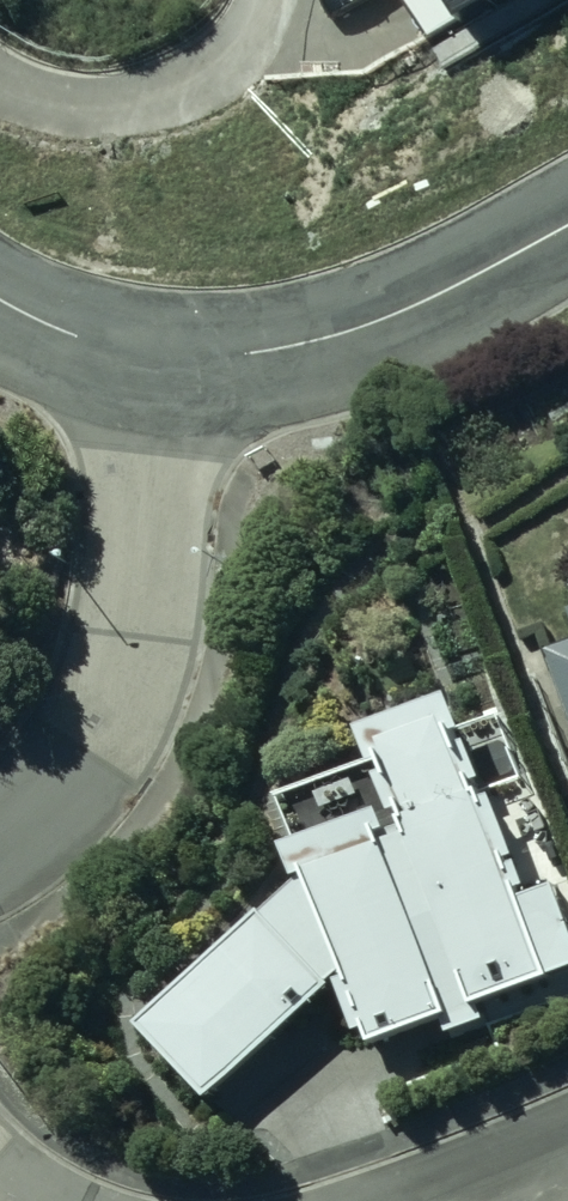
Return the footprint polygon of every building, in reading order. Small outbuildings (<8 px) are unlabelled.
[(556,635),(567,667),(567,630),(556,635)] [(298,828),(311,870),(150,1011),(218,1089),(345,975),(362,1022),(370,1020),(375,1035),(447,1009),(454,1028),(493,1014),(486,993),(567,964),(567,887),(563,871),(530,883),(497,785),(527,775),(502,704),(474,714),(461,680),(369,713),(383,751),(283,787),(298,828)]
